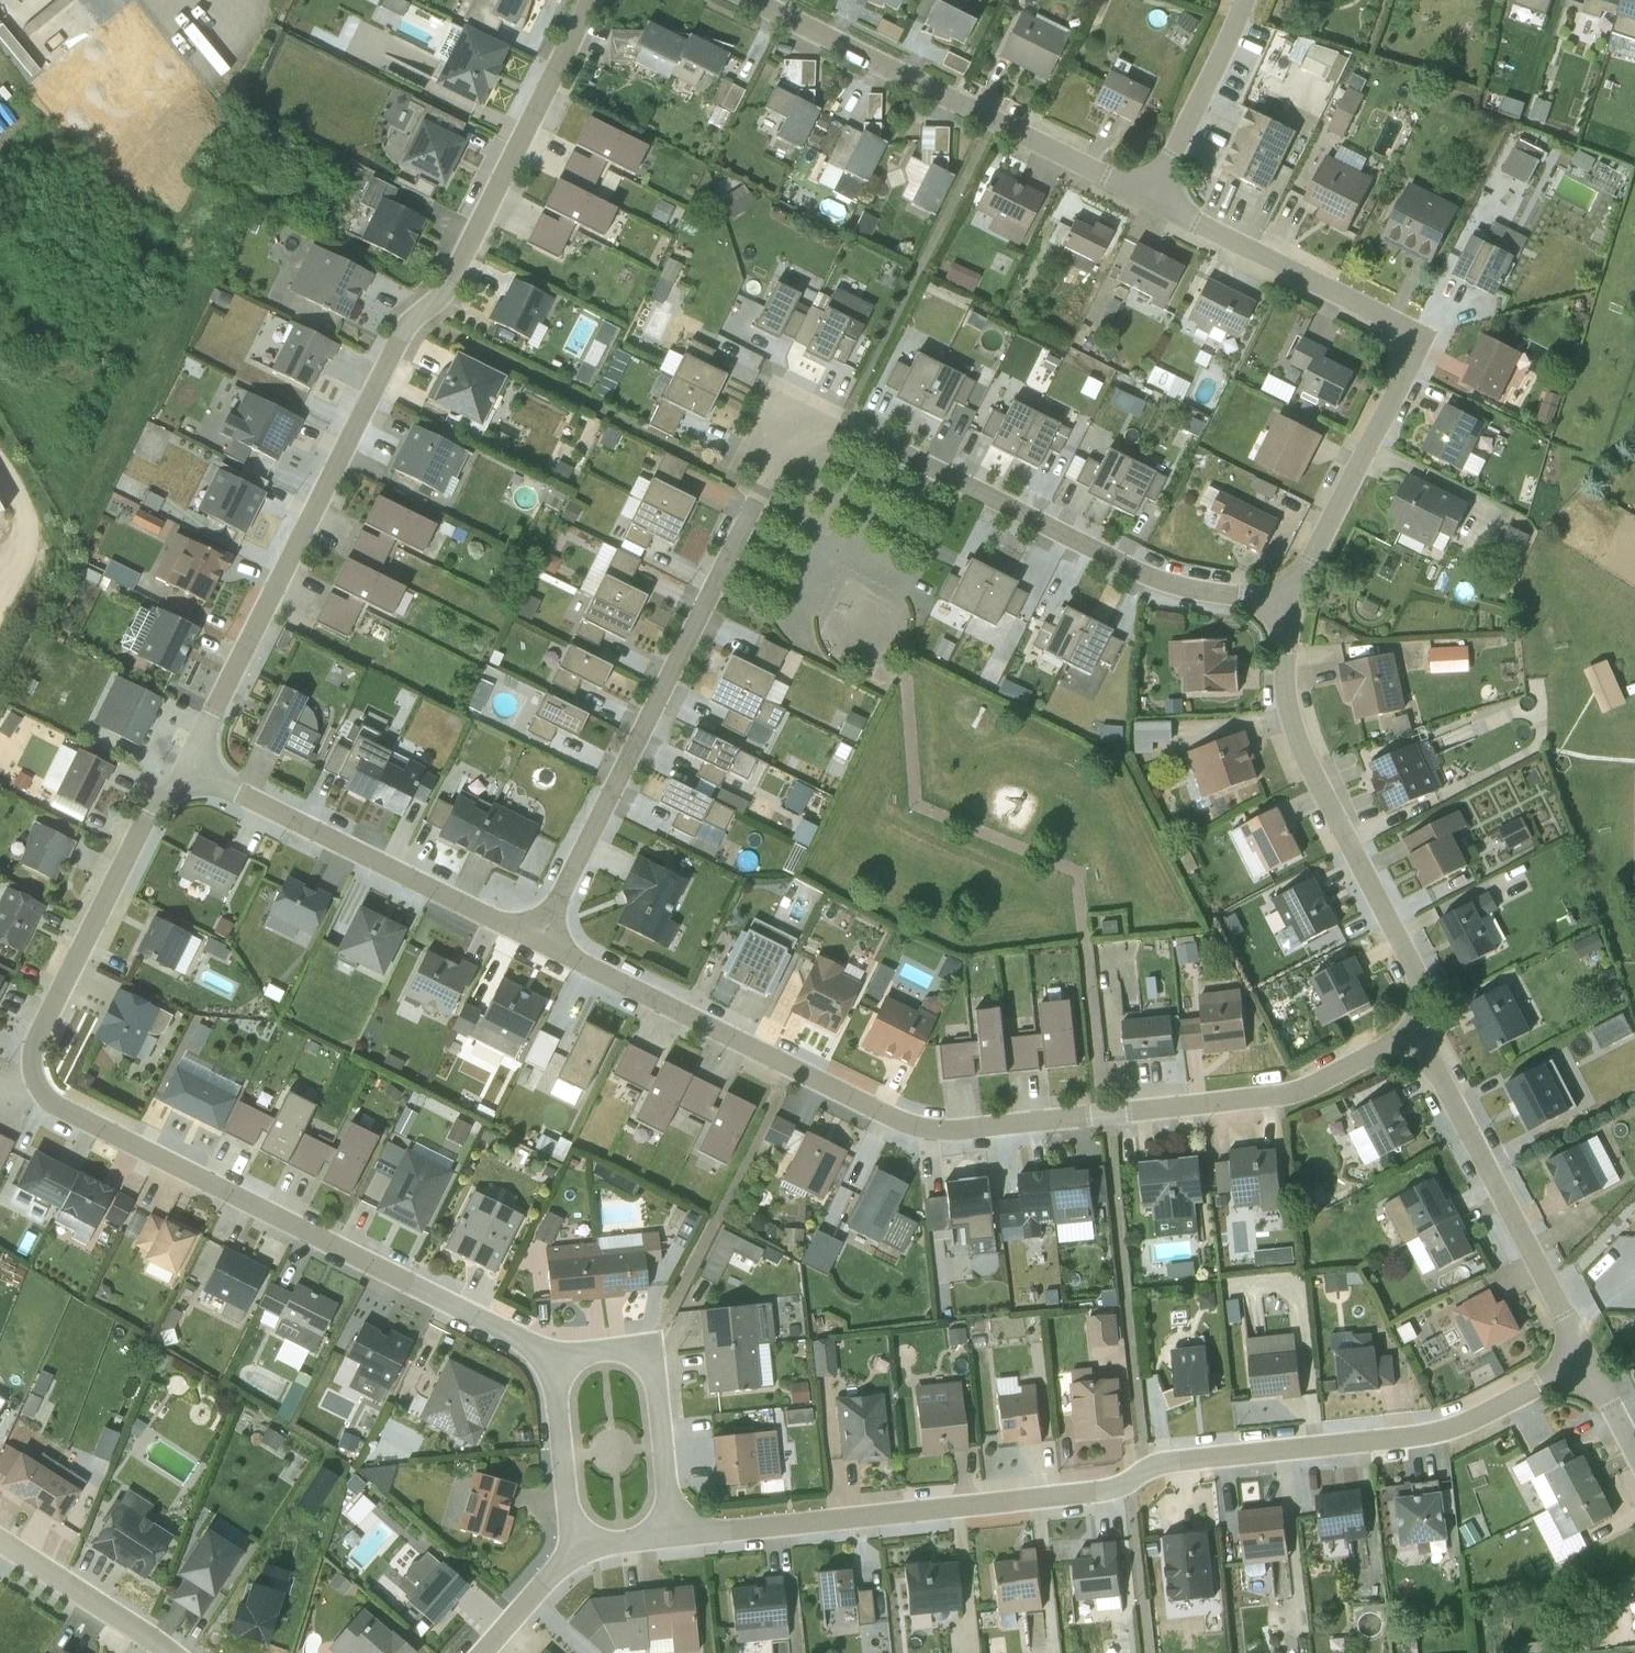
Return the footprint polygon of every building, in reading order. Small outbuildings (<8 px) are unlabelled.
[(410,0),(385,0),(377,23),(399,31),(410,0)] [(493,36),(500,21),(513,27),(518,18),(524,19),(530,2),(527,0),(472,0),(462,20),(493,36)] [(863,3),(880,8),(882,5),(895,11),(901,0),(864,0),(863,3)] [(921,25),(931,31),(929,37),(947,42),(949,40),(960,45),(973,21),(961,15),(968,0),(934,0),(921,25)] [(1552,0),(1515,0),(1514,4),(1546,15),(1547,15),(1552,0)] [(1582,14),(1600,19),(1602,12),(1618,17),(1624,0),(1586,0),(1587,0),(1582,14)] [(1634,41),(1634,0),(1624,0),(1618,20),(1619,21),(1615,34),(1634,41)] [(1019,13),(997,58),(1044,81),(1069,33),(1035,16),(1032,20),(1019,13)] [(902,31),(879,20),(873,32),(896,43),(902,31)] [(429,80),(478,108),(487,91),(489,91),(501,67),(499,66),(507,47),(463,27),(461,30),(448,23),(431,58),(438,61),(429,80)] [(610,31),(609,61),(633,63),(667,79),(677,59),(687,36),(672,32),(659,32),(658,28),(646,23),(641,32),(610,31)] [(701,41),(688,35),(677,59),(716,80),(728,55),(719,50),(721,44),(702,38),(701,41)] [(1334,73),(1341,45),(1300,35),(1293,62),(1334,73)] [(968,64),(946,52),(939,65),(962,77),(968,64)] [(1108,73),(1092,105),(1131,123),(1147,92),(1123,80),(1130,66),(1115,59),(1108,73)] [(813,62),(782,61),(781,73),(762,109),(784,121),(775,139),(786,145),(798,150),(818,111),(812,108),(813,92),(807,91),(807,87),(813,87),(813,62)] [(743,92),(721,81),(710,103),(732,114),(743,92)] [(1347,135),(1367,91),(1351,84),(1331,128),(1347,135)] [(879,95),(865,95),(865,121),(879,121),(879,95)] [(464,125),(410,98),(408,104),(422,111),(402,151),(404,152),(398,165),(443,187),(466,143),(458,139),(464,125)] [(727,114),(715,107),(706,124),(719,130),(727,114)] [(1223,171),(1267,192),(1296,133),(1250,111),(1223,171)] [(829,119),(821,115),(805,147),(813,151),(829,119)] [(606,162),(633,175),(648,146),(588,117),(574,146),(591,154),(587,161),(571,153),(557,180),(588,196),(606,162)] [(879,141),(879,124),(862,124),(859,135),(843,126),(824,163),(826,164),(816,184),(854,204),(885,144),(879,141)] [(946,174),(948,130),(920,127),(918,163),(909,158),(901,171),(906,184),(899,197),(933,216),(953,178),(946,174)] [(1549,156),(1549,155),(1545,154),(1545,153),(1519,139),(1502,174),(1528,187),(1540,163),(1544,165),(1549,156)] [(1368,161),(1341,148),(1335,160),(1327,156),(1327,157),(1304,202),(1320,210),(1315,219),(1345,234),(1347,235),(1374,180),(1362,174),(1368,161)] [(1595,161),(1578,152),(1572,166),(1589,174),(1595,161)] [(985,231),(1017,247),(1042,196),(992,171),(992,172),(972,211),(990,221),(985,231)] [(402,262),(404,262),(425,221),(392,203),(397,192),(370,178),(357,204),(372,212),(359,240),(402,262)] [(428,201),(435,187),(417,178),(412,186),(395,178),(392,183),(428,201)] [(557,180),(543,208),(559,216),(556,222),(541,215),(526,244),(556,260),(574,224),(601,237),(615,210),(588,196),(557,180)] [(1431,266),(1460,209),(1410,184),(1381,241),(1431,266)] [(724,209),(730,219),(755,204),(749,194),(747,195),(741,186),(721,198),(727,208),(724,209)] [(674,207),(661,201),(654,217),(666,223),(674,207)] [(876,221),(861,212),(851,232),(867,239),(876,221)] [(1094,265),(1111,233),(1093,224),(1090,230),(1072,221),(1068,229),(1056,223),(1046,244),(1058,250),(1059,247),(1062,249),(1056,260),(1085,274),(1091,264),(1094,265)] [(1517,259),(1527,239),(1495,223),(1488,237),(1476,232),(1453,277),(1496,298),(1515,258),(1517,259)] [(1181,268),(1134,244),(1115,281),(1149,300),(1147,304),(1159,311),(1181,268)] [(310,245),(287,291),(345,321),(359,292),(364,294),(372,276),(310,245)] [(679,265),(667,259),(647,300),(660,306),(679,265)] [(953,261),(946,277),(972,289),(980,274),(953,261)] [(512,279),(500,303),(496,301),(486,320),(527,340),(525,344),(535,349),(545,329),(540,327),(552,300),(512,279)] [(1223,335),(1234,340),(1253,304),(1252,303),(1205,279),(1185,320),(1194,325),(1192,329),(1193,329),(1219,342),(1220,342),(1223,335)] [(796,296),(774,285),(752,329),(769,337),(772,331),(792,341),(805,318),(804,316),(807,310),(794,303),(796,296)] [(847,321),(824,310),(817,324),(805,318),(792,341),(791,343),(804,349),(802,354),(819,362),(822,356),(842,366),(854,343),(840,336),(847,321)] [(330,363),(338,346),(288,321),(279,342),(283,344),(269,371),(309,391),(324,361),(330,363)] [(1463,385),(1499,402),(1523,355),(1482,335),(1467,365),(1471,368),(1463,385)] [(1304,338),(1290,365),(1307,375),(1305,381),(1308,383),(1301,399),(1317,407),(1320,402),(1337,410),(1355,373),(1325,358),(1329,350),(1304,338)] [(667,351),(657,371),(671,378),(714,399),(725,376),(706,367),(713,352),(689,341),(681,358),(667,351)] [(505,379),(505,378),(457,354),(454,354),(447,368),(438,375),(425,398),(458,417),(453,418),(447,415),(439,430),(454,437),(455,435),(475,446),(492,412),(489,410),(495,397),(499,399),(508,381),(505,379)] [(883,387),(903,397),(900,403),(916,411),(937,367),(915,355),(907,370),(894,363),(883,387)] [(594,393),(607,400),(625,366),(613,359),(594,393)] [(582,364),(573,381),(586,387),(594,370),(582,364)] [(1183,398),(1190,381),(1155,366),(1148,383),(1183,398)] [(961,408),(973,384),(937,367),(916,411),(939,423),(940,421),(945,423),(954,405),(961,408)] [(1270,376),(1263,391),(1290,404),(1297,390),(1270,376)] [(703,422),(714,399),(671,378),(647,427),(670,438),(683,412),(703,422)] [(1111,403),(1140,413),(1146,398),(1117,388),(1111,403)] [(249,450),(276,463),(284,447),(288,449),(302,421),(245,392),(232,418),(227,416),(218,434),(229,440),(221,455),(241,465),(249,450)] [(1563,398),(1548,394),(1539,421),(1554,426),(1563,398)] [(978,434),(998,445),(995,451),(1011,458),(1033,415),(1010,403),(1003,418),(990,411),(978,434)] [(1423,452),(1464,473),(1465,471),(1468,471),(1474,461),(1472,458),(1488,426),(1447,404),(1423,452)] [(1057,455),(1068,432),(1033,415),(1011,458),(1035,470),(1036,468),(1040,470),(1050,453),(1056,456),(1057,455)] [(1279,415),(1255,462),(1300,484),(1324,438),(1279,415)] [(410,425),(388,469),(441,495),(450,478),(453,480),(466,454),(456,449),(460,441),(439,430),(435,438),(410,425)] [(618,435),(605,429),(597,445),(610,451),(618,435)] [(1062,478),(1093,492),(1091,498),(1107,506),(1129,463),(1106,451),(1098,465),(1085,459),(1083,462),(1072,456),(1062,478)] [(639,502),(682,524),(693,501),(674,491),(686,465),(663,454),(649,483),(635,477),(626,496),(639,502)] [(571,469),(556,462),(549,478),(564,485),(571,469)] [(1152,503),(1164,480),(1129,463),(1107,506),(1130,518),(1131,516),(1135,518),(1145,500),(1152,503)] [(244,536),(265,494),(262,493),(266,483),(242,471),(240,475),(220,464),(217,470),(215,470),(195,511),(206,517),(205,519),(223,528),(224,526),(244,536)] [(1406,488),(1395,509),(1405,514),(1396,533),(1434,551),(1435,549),(1440,552),(1447,537),(1454,541),(1470,507),(1419,483),(1420,482),(1409,477),(1404,487),(1406,488)] [(1278,489),(1255,478),(1250,490),(1273,500),(1278,489)] [(1223,493),(1208,487),(1200,505),(1223,517),(1216,531),(1264,555),(1280,522),(1223,493)] [(563,497),(550,490),(541,507),(555,514),(563,497)] [(161,501),(146,493),(139,505),(155,513),(161,501)] [(421,554),(435,526),(377,497),(362,525),(379,533),(376,541),(359,532),(345,560),(376,575),(393,541),(421,554)] [(629,522),(621,539),(644,551),(649,540),(665,547),(667,544),(671,546),(682,524),(639,502),(638,504),(627,498),(617,516),(629,522)] [(580,506),(568,500),(559,518),(571,524),(580,506)] [(153,518),(136,510),(130,523),(147,531),(153,518)] [(1531,538),(1512,528),(1497,559),(1517,568),(1531,538)] [(174,534),(152,578),(176,590),(178,596),(186,601),(193,599),(205,604),(220,574),(223,576),(232,558),(206,544),(203,548),(174,534)] [(638,562),(616,550),(591,598),(634,620),(645,597),(626,587),(638,562)] [(545,554),(538,568),(553,575),(559,561),(545,554)] [(345,560),(331,587),(348,596),(345,603),(328,595),(314,622),(344,637),(362,603),(389,616),(403,589),(376,575),(345,560)] [(947,575),(935,599),(969,617),(992,572),(968,560),(967,563),(963,561),(954,578),(947,575)] [(108,562),(100,578),(109,582),(130,592),(138,576),(108,562)] [(103,593),(109,582),(100,578),(80,568),(75,579),(103,593)] [(992,572),(969,617),(992,628),(1000,612),(1014,619),(1025,596),(1005,586),(1008,580),(992,572)] [(537,603),(524,596),(515,615),(529,622),(537,603)] [(591,598),(573,636),(596,647),(601,636),(617,643),(619,641),(623,642),(634,620),(591,598)] [(1367,602),(1360,615),(1373,622),(1380,609),(1367,602)] [(121,645),(120,648),(136,655),(136,658),(175,676),(184,658),(183,658),(187,649),(189,650),(198,630),(158,610),(155,616),(138,608),(129,629),(126,628),(119,644),(121,645)] [(1065,664),(1087,620),(1063,608),(1062,610),(1058,608),(1049,626),(1041,623),(1029,647),(1065,664)] [(1087,620),(1065,664),(1087,675),(1094,660),(1108,667),(1120,643),(1100,633),(1103,628),(1087,620)] [(953,646),(940,639),(932,656),(945,662),(953,646)] [(770,680),(785,652),(761,641),(748,666),(729,657),(718,680),(776,708),(786,688),(770,680)] [(1228,641),(1170,642),(1171,669),(1180,668),(1180,678),(1185,678),(1186,694),(1240,692),(1239,659),(1228,659),(1228,641)] [(568,646),(549,684),(572,696),(577,685),(594,692),(596,689),(598,690),(610,668),(568,646)] [(1432,651),(1434,676),(1471,674),(1470,649),(1432,651)] [(1612,655),(1588,665),(1608,710),(1632,700),(1612,655)] [(1395,656),(1343,668),(1347,688),(1353,687),(1360,720),(1407,710),(1407,709),(1395,656)] [(162,700),(116,677),(91,724),(138,748),(154,717),(153,716),(162,700)] [(718,680),(707,702),(726,712),(719,726),(758,746),(767,729),(772,731),(782,711),(776,708),(718,680)] [(1029,694),(1002,681),(997,691),(1024,704),(1029,694)] [(306,700),(281,687),(252,745),(277,757),(281,750),(305,763),(318,737),(315,735),(315,723),(311,714),(307,709),(303,707),(306,700)] [(544,695),(525,733),(548,744),(553,733),(569,740),(570,737),(575,739),(586,716),(544,695)] [(1166,701),(1166,714),(1183,713),(1183,700),(1166,701)] [(863,721),(847,714),(838,735),(853,743),(863,721)] [(1392,722),(1396,737),(1413,732),(1409,717),(1392,722)] [(1135,724),(1136,754),(1153,754),(1153,743),(1171,742),(1170,723),(1135,724)] [(361,725),(359,725),(357,729),(351,726),(340,748),(335,745),(322,771),(346,783),(343,790),(366,801),(389,754),(374,746),(379,735),(361,725)] [(1125,727),(1103,726),(1102,739),(1124,740),(1125,727)] [(745,781),(755,761),(693,730),(681,752),(685,755),(683,757),(699,766),(693,777),(698,779),(691,792),(732,812),(739,816),(745,803),(717,788),(725,772),(745,781)] [(1257,761),(1248,733),(1188,754),(1204,799),(1260,780),(1254,762),(1257,761)] [(1371,766),(1377,779),(1373,781),(1387,814),(1444,790),(1437,773),(1443,770),(1431,743),(1420,748),(1418,745),(1371,766)] [(75,754),(59,746),(47,770),(63,778),(48,808),(81,824),(102,780),(106,782),(107,782),(113,768),(77,750),(75,754)] [(389,754),(366,801),(399,818),(408,799),(423,804),(435,780),(422,772),(424,768),(390,752),(389,754)] [(30,779),(18,773),(12,785),(25,792),(30,779)] [(668,781),(656,803),(659,805),(658,809),(674,816),(668,828),(691,839),(700,822),(721,833),(732,812),(691,792),(668,781)] [(788,805),(799,808),(807,786),(796,782),(788,805)] [(468,853),(486,816),(472,808),(476,800),(475,799),(459,791),(451,807),(435,800),(424,823),(452,837),(449,843),(449,844),(468,853)] [(488,812),(468,853),(512,874),(536,827),(492,805),(488,812)] [(1280,809),(1242,829),(1255,855),(1259,854),(1269,875),(1304,857),(1280,809)] [(1410,858),(1426,890),(1469,867),(1454,836),(1469,828),(1461,812),(1406,841),(1413,857),(1410,858)] [(806,848),(815,828),(799,820),(789,840),(806,848)] [(57,874),(75,843),(32,822),(21,857),(17,864),(54,882),(57,874)] [(194,838),(175,876),(191,884),(193,881),(208,888),(205,896),(221,903),(244,858),(228,850),(226,853),(194,838)] [(780,871),(791,877),(804,850),(793,844),(780,871)] [(615,925),(653,944),(665,949),(676,926),(664,920),(682,881),(635,857),(618,891),(625,906),(615,925)] [(266,916),(310,937),(330,897),(315,889),(313,891),(285,877),(266,916)] [(1284,949),(1292,951),(1341,927),(1317,880),(1274,901),(1288,930),(1283,933),(1280,941),(1284,949)] [(44,907),(5,888),(0,898),(0,944),(20,954),(44,907)] [(1441,922),(1465,969),(1499,952),(1483,921),(1500,911),(1492,894),(1441,922)] [(381,977),(405,930),(404,929),(357,907),(334,953),(337,956),(335,961),(354,970),(357,966),(381,977)] [(152,917),(134,953),(157,964),(157,967),(167,969),(182,975),(200,942),(152,917)] [(231,925),(219,919),(212,933),(225,939),(231,925)] [(722,978),(761,998),(763,994),(768,996),(794,941),(751,919),(743,934),(738,932),(719,972),(723,974),(722,978)] [(1120,922),(1104,923),(1105,936),(1121,934),(1120,922)] [(224,947),(207,938),(201,951),(224,963),(229,952),(223,949),(224,947)] [(1177,942),(1173,943),(1174,947),(1177,947),(1181,967),(1200,963),(1197,944),(1196,944),(1195,938),(1177,940),(1177,942)] [(402,996),(417,1004),(419,1005),(422,1011),(429,1015),(435,1013),(446,1018),(458,994),(461,995),(475,968),(459,960),(455,967),(423,952),(402,996)] [(842,970),(814,956),(787,1013),(833,1035),(858,985),(840,975),(842,970)] [(944,958),(935,978),(950,985),(959,965),(944,958)] [(1365,975),(1356,958),(1313,981),(1326,1006),(1317,1011),(1325,1028),(1326,1028),(1352,1015),(1354,1019),(1374,1008),(1365,991),(1370,989),(1364,976),(1365,975)] [(861,998),(876,1005),(892,972),(877,965),(861,998)] [(1149,1001),(1160,1000),(1157,978),(1147,979),(1149,1001)] [(520,1047),(542,1001),(500,980),(481,1017),(478,1015),(479,1012),(463,1005),(450,1031),(466,1039),(512,1061),(520,1047)] [(1532,1033),(1509,986),(1472,1005),(1484,1029),(1480,1031),(1491,1054),(1532,1033)] [(116,989),(92,1039),(133,1060),(146,1035),(155,1036),(160,1035),(162,1032),(171,1017),(116,989)] [(1181,1022),(1184,1052),(1206,1051),(1206,1056),(1249,1051),(1243,991),(1200,995),(1202,1019),(1181,1022)] [(883,998),(858,1048),(880,1059),(881,1057),(888,1060),(889,1058),(909,1068),(934,1018),(932,1017),(940,1013),(941,1010),(940,1001),(931,998),(922,999),(917,1010),(916,1009),(913,1013),(883,998)] [(1039,1053),(1046,1052),(1048,1070),(1079,1066),(1071,1001),(1040,1005),(1044,1036),(1006,1040),(1010,1074),(1041,1071),(1039,1053)] [(976,1059),(978,1077),(1010,1074),(1002,1009),(971,1012),(975,1042),(935,1047),(939,1082),(971,1078),(969,1060),(976,1059)] [(1605,1044),(1634,1032),(1634,1026),(1629,1010),(1597,1023),(1605,1044)] [(1123,1021),(1127,1062),(1176,1057),(1175,1053),(1183,1052),(1180,1017),(1171,1017),(1123,1021)] [(554,1079),(582,1093),(610,1037),(582,1023),(554,1079)] [(539,1025),(526,1059),(545,1067),(559,1034),(539,1025)] [(208,1033),(196,1027),(189,1042),(201,1048),(208,1033)] [(655,1059),(626,1044),(611,1076),(640,1090),(655,1059)] [(217,1132),(239,1087),(209,1072),(182,1059),(176,1070),(175,1070),(158,1102),(217,1132)] [(1583,1106),(1558,1059),(1507,1086),(1532,1133),(1583,1106)] [(632,1122),(660,1136),(674,1107),(688,1075),(661,1062),(632,1122)] [(80,1072),(74,1085),(87,1092),(93,1079),(80,1072)] [(674,1107),(702,1122),(718,1090),(688,1075),(674,1107)] [(1404,1107),(1396,1092),(1353,1114),(1361,1130),(1351,1135),(1368,1166),(1416,1141),(1400,1110),(1404,1107)] [(314,1107),(287,1093),(273,1120),(237,1102),(222,1133),(251,1148),(259,1132),(265,1135),(257,1151),(285,1165),(314,1107)] [(751,1107),(724,1094),(695,1152),(722,1165),(723,1166),(751,1107)] [(1337,1104),(1322,1112),(1330,1126),(1345,1118),(1337,1104)] [(494,1113),(477,1105),(471,1115),(488,1123),(494,1113)] [(415,1115),(403,1109),(392,1132),(404,1138),(415,1115)] [(772,1116),(749,1165),(755,1168),(767,1144),(792,1157),(802,1137),(791,1130),(793,1126),(772,1116)] [(469,1127),(454,1120),(445,1138),(460,1146),(469,1127)] [(377,1138),(349,1124),(335,1151),(300,1134),(285,1165),(313,1179),(321,1163),(327,1166),(319,1182),(347,1196),(348,1196),(377,1138)] [(844,1153),(804,1132),(802,1137),(792,1157),(781,1182),(820,1201),(844,1153)] [(548,1159),(559,1164),(570,1144),(558,1138),(555,1143),(539,1135),(533,1148),(549,1156),(548,1159)] [(13,1143),(0,1137),(0,1169),(13,1143)] [(1548,1164),(1557,1180),(1559,1179),(1564,1189),(1562,1190),(1571,1207),(1622,1181),(1599,1137),(1548,1164)] [(373,1211),(419,1234),(450,1172),(404,1150),(403,1152),(385,1143),(371,1170),(389,1179),(373,1211)] [(1265,1214),(1285,1212),(1279,1150),(1260,1152),(1260,1148),(1231,1151),(1232,1162),(1216,1164),(1219,1194),(1235,1193),(1237,1210),(1264,1207),(1265,1214)] [(48,1205),(58,1211),(78,1173),(33,1151),(15,1188),(33,1197),(31,1202),(46,1210),(48,1205)] [(1200,1157),(1141,1164),(1146,1209),(1154,1209),(1155,1222),(1198,1217),(1196,1204),(1204,1203),(1200,1157)] [(637,1186),(587,1160),(590,1189),(601,1182),(631,1199),(631,1198),(637,1186)] [(871,1166),(842,1224),(845,1226),(844,1229),(876,1245),(877,1243),(900,1254),(915,1224),(892,1213),(905,1186),(899,1182),(899,1180),(871,1166)] [(1050,1172),(1056,1224),(1095,1220),(1094,1204),(1109,1203),(1106,1167),(1076,1170),(1050,1172)] [(1024,1228),(1026,1240),(1043,1238),(1042,1225),(1056,1224),(1050,1172),(1019,1175),(1022,1200),(1001,1203),(1004,1229),(1024,1228)] [(99,1219),(119,1228),(133,1201),(78,1173),(52,1223),(52,1224),(70,1233),(68,1239),(84,1247),(99,1219)] [(972,1260),(972,1255),(997,1253),(998,1253),(990,1178),(978,1179),(978,1178),(977,1177),(954,1180),(953,1181),(941,1183),(943,1197),(921,1200),(925,1230),(947,1228),(963,1227),(967,1260),(972,1260)] [(1406,1246),(1461,1217),(1452,1200),(1448,1202),(1436,1179),(1386,1206),(1406,1246)] [(442,1249),(492,1274),(521,1216),(471,1191),(442,1249)] [(1319,1211),(1311,1197),(1300,1204),(1308,1218),(1319,1211)] [(669,1244),(683,1251),(699,1218),(686,1211),(684,1214),(673,1209),(665,1225),(676,1231),(669,1244)] [(548,1247),(561,1220),(545,1213),(532,1239),(548,1247)] [(178,1278),(200,1235),(165,1217),(162,1222),(148,1215),(133,1246),(146,1252),(143,1260),(178,1278)] [(1468,1230),(1461,1217),(1421,1238),(1439,1272),(1440,1272),(1476,1253),(1464,1233),(1468,1230)] [(723,1226),(701,1275),(718,1283),(733,1249),(757,1260),(764,1244),(723,1226)] [(826,1270),(842,1237),(818,1226),(802,1258),(826,1270)] [(767,1230),(764,1237),(782,1247),(800,1247),(801,1230),(782,1229),(781,1237),(767,1230)] [(659,1262),(656,1233),(639,1234),(595,1239),(595,1244),(601,1300),(621,1298),(621,1293),(645,1290),(643,1264),(659,1262)] [(595,1244),(544,1249),(548,1300),(569,1299),(570,1303),(601,1300),(595,1244)] [(237,1325),(244,1313),(266,1269),(223,1246),(200,1291),(225,1304),(219,1316),(237,1325)] [(1257,1268),(1281,1266),(1280,1250),(1256,1252),(1257,1268)] [(1350,1286),(1367,1285),(1359,1271),(1349,1272),(1348,1273),(1326,1276),(1328,1294),(1351,1291),(1350,1286)] [(268,1283),(256,1308),(280,1319),(272,1335),(283,1340),(273,1359),(298,1371),(307,1352),(312,1354),(320,1337),(336,1304),(295,1284),(289,1294),(268,1283)] [(1455,1312),(1476,1353),(1520,1332),(1506,1304),(1499,1307),(1491,1292),(1455,1312)] [(753,1305),(698,1311),(702,1351),(771,1343),(768,1312),(768,1304),(753,1305)] [(158,1333),(162,1347),(176,1343),(172,1328),(179,1313),(170,1308),(160,1329),(160,1332),(158,1333)] [(1124,1341),(1122,1309),(1091,1311),(1093,1343),(1124,1341)] [(377,1334),(378,1331),(362,1323),(361,1323),(343,1358),(357,1365),(346,1388),(378,1404),(385,1390),(386,1391),(411,1342),(389,1330),(384,1338),(377,1334)] [(1399,1330),(1407,1345),(1420,1338),(1412,1323),(1399,1330)] [(1336,1339),(1342,1394),(1381,1391),(1382,1388),(1397,1386),(1397,1385),(1394,1356),(1378,1357),(1377,1348),(1374,1347),(1373,1334),(1355,1335),(1354,1337),(1336,1339)] [(1296,1335),(1248,1340),(1255,1399),(1285,1396),(1286,1400),(1304,1398),(1296,1335)] [(1209,1375),(1205,1338),(1200,1338),(1201,1347),(1172,1350),(1176,1389),(1163,1394),(1170,1410),(1195,1401),(1195,1397),(1211,1395),(1211,1392),(1219,1392),(1213,1375),(1209,1375)] [(834,1376),(831,1340),(809,1342),(813,1378),(834,1376)] [(702,1351),(707,1394),(771,1387),(767,1344),(702,1351)] [(172,1358),(160,1353),(155,1367),(167,1371),(172,1358)] [(481,1429),(501,1388),(446,1360),(417,1418),(456,1438),(472,1446),(481,1429)] [(1093,1369),(1072,1371),(1073,1384),(1071,1384),(1077,1441),(1126,1436),(1120,1379),(1094,1382),(1093,1369)] [(308,1377),(296,1371),(273,1416),(285,1423),(308,1377)] [(51,1378),(39,1372),(31,1393),(43,1398),(51,1378)] [(787,1385),(789,1404),(807,1402),(805,1383),(787,1385)] [(958,1383),(911,1387),(920,1456),(977,1450),(977,1445),(964,1446),(958,1383)] [(999,1442),(1017,1441),(1018,1447),(1043,1445),(1037,1385),(1023,1386),(1023,1397),(995,1399),(999,1442)] [(880,1395),(834,1400),(840,1461),(855,1460),(856,1464),(887,1461),(880,1395)] [(34,1405),(27,1401),(19,1414),(32,1421),(36,1414),(34,1405)] [(282,1437),(265,1428),(258,1442),(274,1451),(282,1437)] [(353,1454),(359,1436),(342,1430),(337,1448),(353,1454)] [(712,1438),(716,1486),(777,1479),(772,1432),(712,1438)] [(1533,1480),(1548,1511),(1599,1484),(1584,1456),(1580,1458),(1574,1456),(1566,1440),(1557,1444),(1553,1443),(1546,1447),(1544,1451),(1529,1459),(1537,1478),(1533,1480)] [(29,1504),(54,1462),(40,1453),(34,1463),(6,1446),(0,1456),(0,1474),(5,1476),(0,1484),(0,1485),(29,1504)] [(70,1473),(54,1462),(29,1504),(58,1523),(65,1512),(68,1510),(70,1508),(72,1501),(78,1492),(65,1482),(70,1473)] [(393,1466),(357,1469),(356,1470),(385,1496),(393,1466)] [(312,1517),(336,1479),(319,1468),(295,1506),(312,1517)] [(514,1484),(472,1472),(467,1487),(465,1487),(463,1494),(465,1494),(455,1529),(503,1543),(511,1517),(505,1515),(514,1484)] [(364,1485),(352,1475),(343,1486),(354,1496),(364,1485)] [(1400,1538),(1401,1548),(1431,1543),(1433,1556),(1449,1553),(1447,1540),(1450,1540),(1441,1481),(1414,1485),(1413,1482),(1406,1483),(1406,1486),(1387,1488),(1388,1502),(1396,1501),(1398,1519),(1402,1522),(1402,1525),(1400,1527),(1402,1537),(1400,1538)] [(1557,1564),(1570,1558),(1589,1549),(1581,1532),(1615,1515),(1599,1485),(1599,1484),(1548,1511),(1534,1519),(1557,1564)] [(124,1571),(126,1569),(141,1578),(144,1578),(172,1536),(145,1518),(152,1506),(126,1489),(118,1502),(114,1499),(99,1521),(104,1525),(89,1547),(124,1571)] [(1363,1490),(1317,1496),(1323,1543),(1347,1540),(1347,1542),(1369,1539),(1363,1490)] [(347,1511),(360,1522),(376,1502),(364,1491),(347,1511)] [(1285,1507),(1240,1512),(1246,1566),(1248,1565),(1249,1576),(1252,1578),(1265,1577),(1268,1573),(1267,1563),(1290,1561),(1285,1507)] [(1483,1541),(1472,1522),(1460,1529),(1471,1548),(1483,1541)] [(240,1552),(205,1529),(175,1574),(184,1581),(173,1599),(199,1615),(240,1552)] [(1209,1532),(1164,1537),(1171,1602),(1215,1597),(1209,1532)] [(1092,1547),(1081,1548),(1082,1559),(1074,1559),(1078,1602),(1097,1600),(1098,1612),(1123,1609),(1117,1542),(1092,1544),(1092,1547)] [(1044,1610),(1038,1549),(1019,1550),(1019,1560),(990,1563),(995,1615),(996,1616),(997,1625),(1000,1628),(1015,1626),(1018,1623),(1017,1613),(1044,1610)] [(438,1564),(424,1552),(417,1561),(411,1563),(408,1565),(405,1570),(403,1576),(394,1586),(408,1599),(405,1602),(433,1627),(469,1587),(441,1562),(438,1564)] [(901,1564),(907,1616),(930,1614),(930,1617),(933,1619),(937,1621),(941,1620),(944,1619),(946,1615),(946,1612),(959,1610),(954,1563),(926,1565),(926,1561),(901,1564)] [(237,1607),(229,1633),(265,1644),(287,1573),(263,1566),(257,1586),(251,1585),(244,1608),(237,1607)] [(814,1573),(818,1610),(853,1607),(855,1626),(872,1624),(871,1616),(877,1615),(874,1591),(855,1592),(854,1589),(850,1585),(849,1569),(814,1573)] [(733,1644),(786,1638),(780,1576),(762,1578),(762,1585),(729,1589),(733,1644)] [(697,1652),(690,1587),(640,1592),(647,1652),(689,1652),(697,1652)] [(646,1650),(640,1592),(622,1593),(622,1598),(605,1600),(589,1601),(582,1609),(569,1624),(602,1652),(610,1652),(613,1650),(627,1648),(628,1652),(646,1650)] [(363,1611),(330,1648),(336,1652),(411,1652),(363,1611)]
